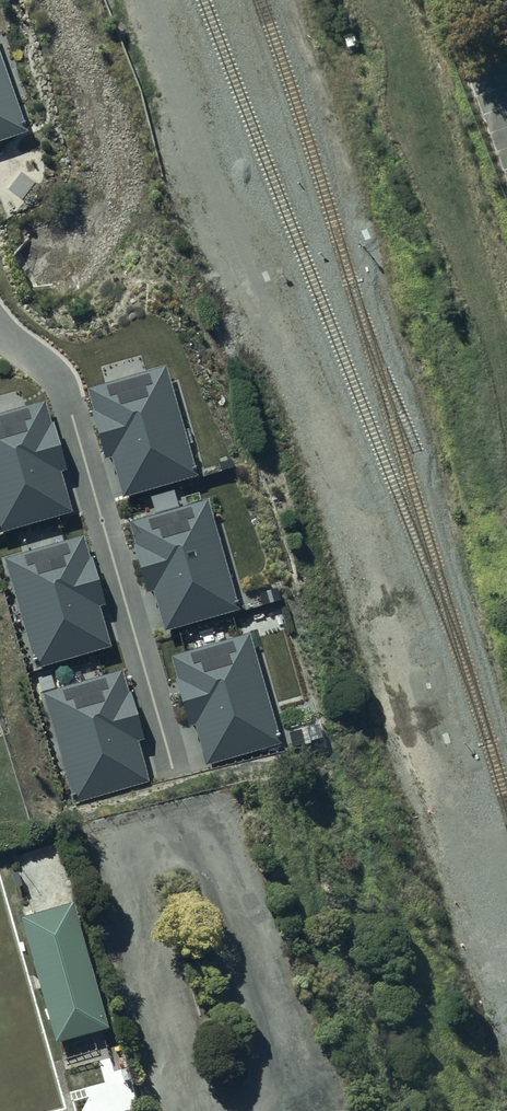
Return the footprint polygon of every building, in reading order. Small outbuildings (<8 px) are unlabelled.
[(25,129),(0,60),(0,137),(25,129)] [(113,456),(124,496),(199,474),(167,365),(89,388),(95,409),(90,410),(105,458),(113,456)] [(71,512),(60,472),(68,470),(54,422),(50,423),(44,402),(0,414),(0,532),(71,512)] [(154,589),(166,629),(241,607),(209,498),(131,521),(137,542),(132,543),(146,591),(154,589)] [(36,667),(111,646),(100,606),(108,603),(95,555),(90,556),(84,536),(6,557),(36,667)] [(196,724),(208,764),(282,742),(250,634),(172,656),(178,677),(174,678),(188,727),(196,724)] [(74,802),(149,781),(138,741),(146,739),(133,690),(128,692),(122,671),(44,693),(74,802)] [(58,1043),(109,1029),(74,901),(22,916),(58,1043)]
